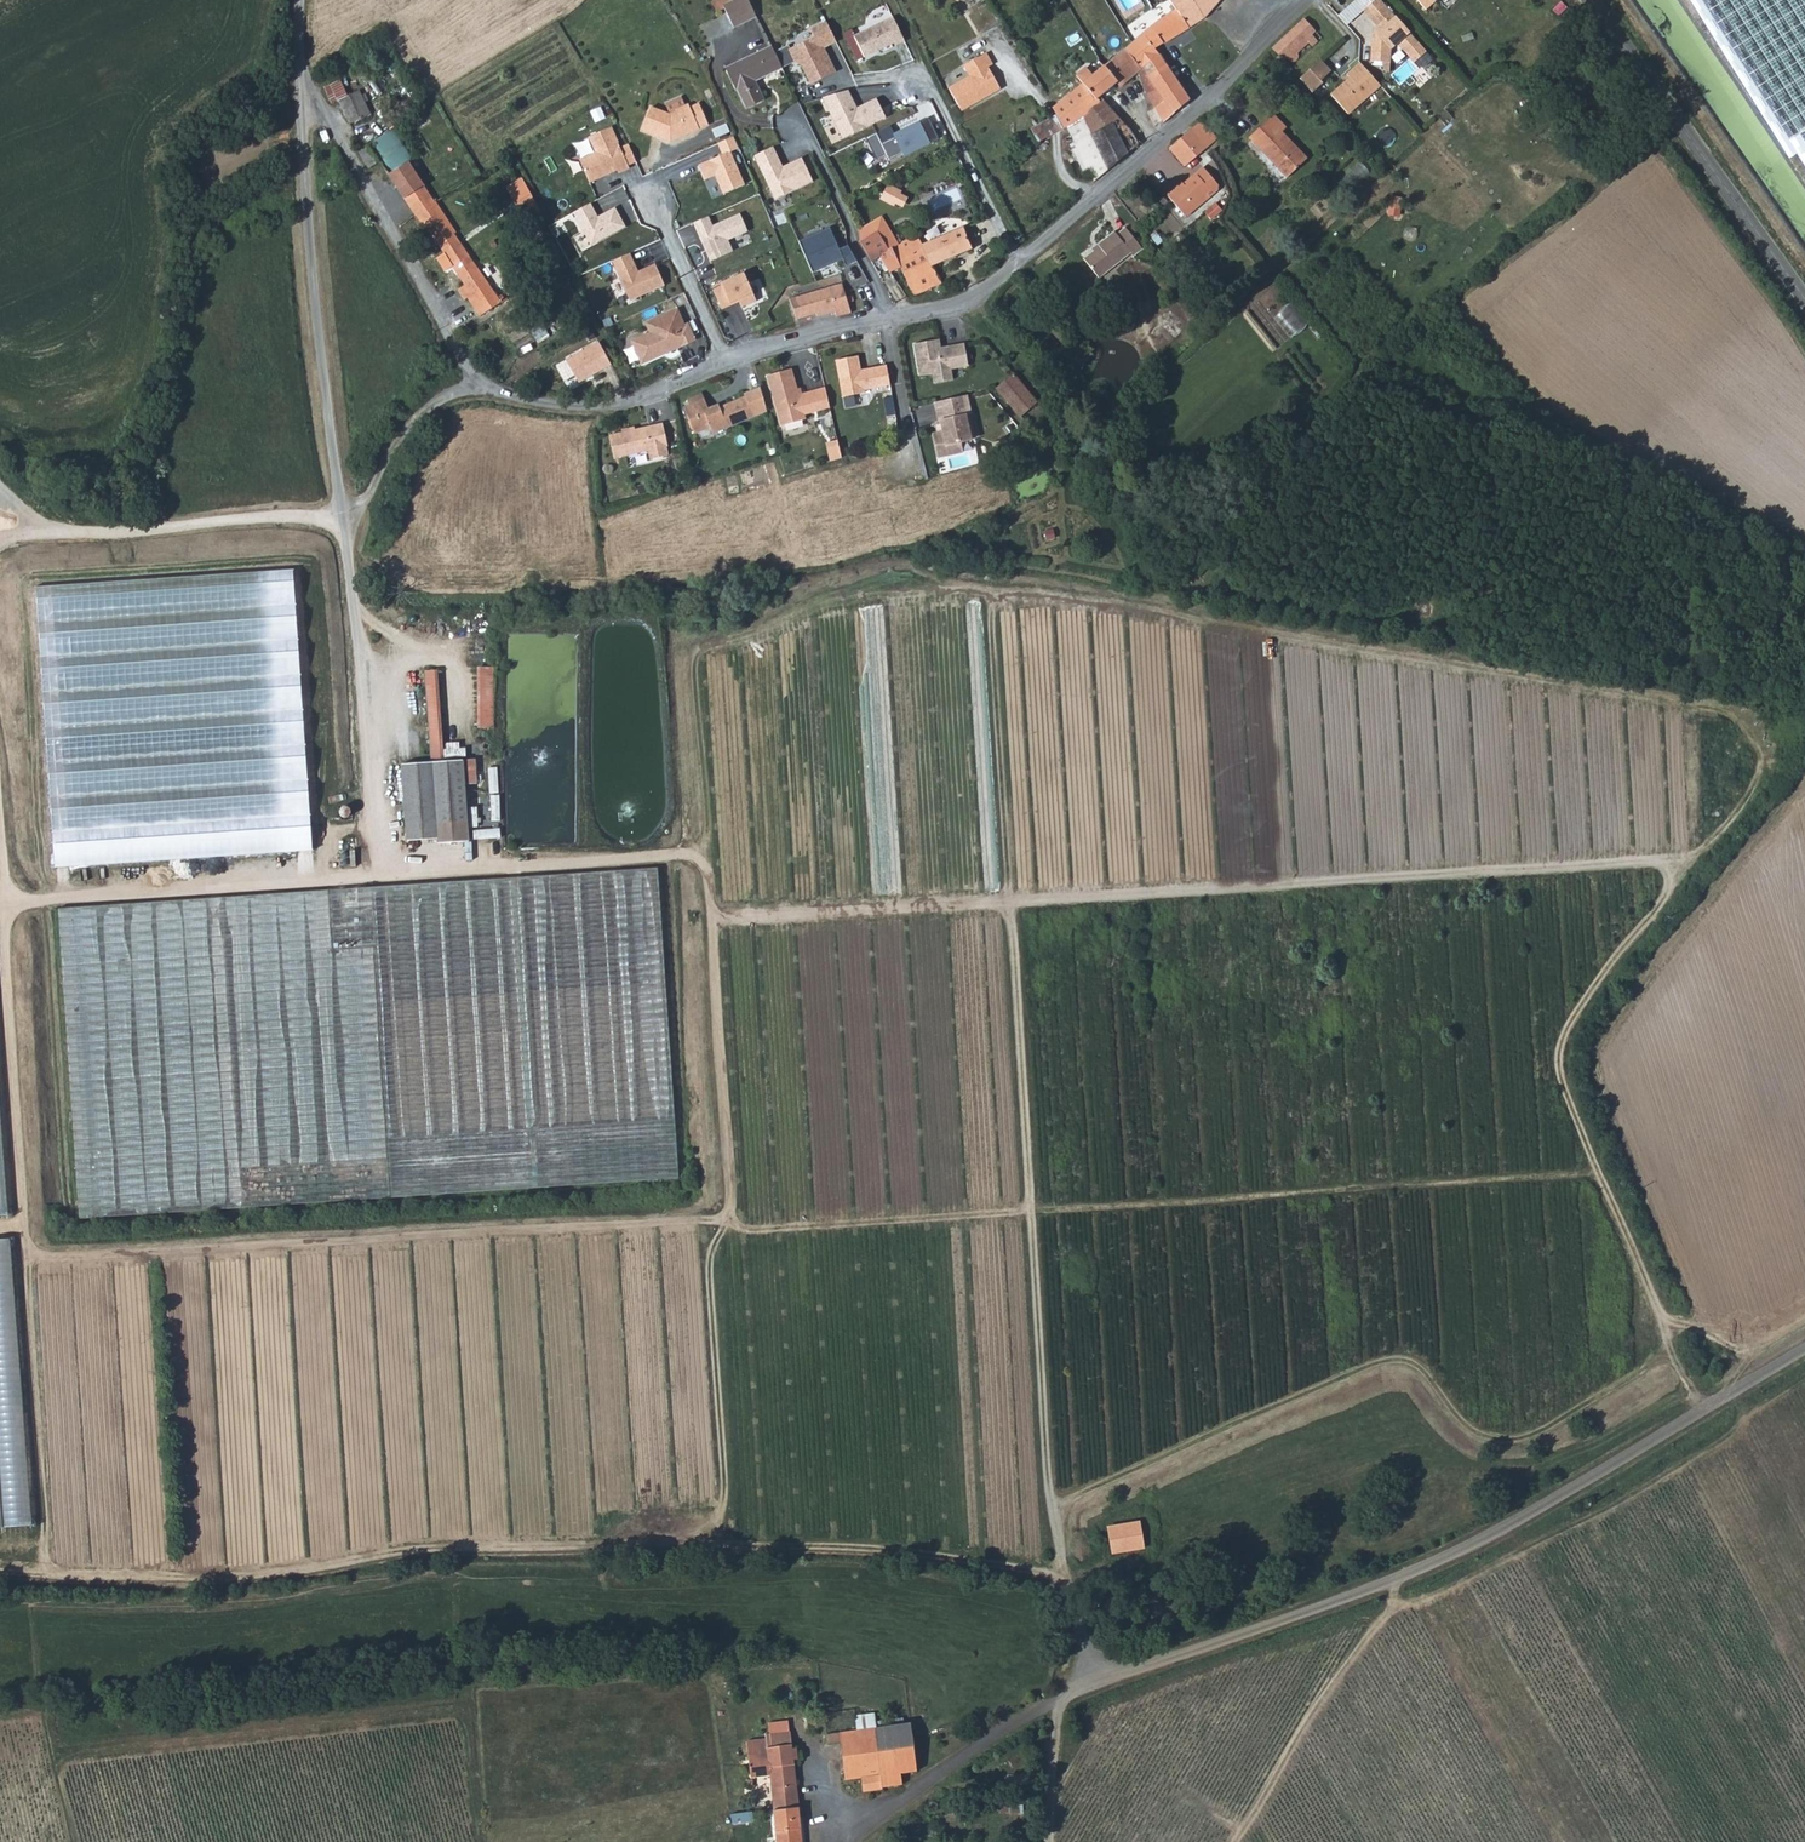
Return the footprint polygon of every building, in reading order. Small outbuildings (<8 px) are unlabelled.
[(728,0),(738,23),(762,12),(756,0),(729,0),(728,0)] [(1192,27),(1206,16),(1194,0),(1171,0),(1175,6),(1180,12),(1192,27)] [(1206,16),(1222,0),(1194,0),(1206,16)] [(1384,0),(1380,0),(1367,11),(1382,30),(1375,36),(1373,63),(1394,63),(1394,50),(1401,47),(1418,64),(1430,52),(1384,0)] [(1430,8),(1437,2),(1435,0),(1422,0),(1430,8)] [(1175,6),(1168,12),(1172,17),(1180,12),(1175,6)] [(1136,44),(1129,50),(1143,69),(1146,67),(1153,78),(1169,64),(1157,48),(1192,27),(1180,12),(1172,17),(1163,23),(1136,44)] [(906,39),(893,15),(855,34),(866,55),(895,41),(896,43),(906,39)] [(1312,43),(1315,46),(1324,38),(1308,20),(1291,37),(1305,50),(1312,43)] [(805,66),(812,84),(839,73),(829,49),(840,44),(830,21),(814,29),(818,38),(793,49),(791,45),(780,51),(786,64),(789,68),(798,64),(805,66)] [(1302,57),(1300,54),(1305,50),(1291,37),(1273,54),(1282,64),(1287,60),(1290,57),(1297,62),(1302,57)] [(780,50),(776,43),(729,65),(740,87),(741,86),(751,105),(768,97),(759,77),(786,64),(780,51),(780,50)] [(1315,46),(1312,43),(1305,50),(1308,53),(1315,46)] [(1141,71),(1143,69),(1129,50),(1108,67),(1121,83),(1123,86),(1141,71)] [(988,54),(967,67),(974,78),(952,91),(964,110),(975,103),(976,106),(1004,90),(991,68),(995,66),(988,54)] [(1335,72),(1324,59),(1304,78),(1318,92),(1327,83),(1325,81),(1335,72)] [(1351,116),(1385,86),(1364,63),(1349,75),(1352,78),(1333,94),(1351,116)] [(1164,91),(1154,98),(1169,120),(1193,98),(1169,64),(1153,78),(1164,91)] [(1095,77),(1089,82),(1103,98),(1121,83),(1108,67),(1095,77)] [(1154,98),(1164,91),(1153,78),(1146,67),(1143,69),(1141,71),(1144,81),(1148,91),(1154,98)] [(1089,82),(1095,77),(1088,68),(1078,76),(1086,85),(1089,82)] [(358,85),(347,92),(338,75),(323,84),(332,100),(337,97),(352,120),(371,109),(358,85)] [(1086,118),(1106,102),(1103,98),(1089,82),(1086,85),(1055,110),(1069,130),(1086,118)] [(852,91),(826,98),(846,140),(890,119),(880,99),(860,107),(852,91)] [(1118,124),(1120,128),(1129,124),(1106,102),(1086,118),(1095,137),(1118,124)] [(975,103),(964,110),(965,113),(976,106),(975,103)] [(656,106),(646,128),(674,140),(712,125),(704,104),(695,108),(693,104),(680,109),(681,111),(674,114),(656,106)] [(1276,118),(1257,135),(1292,179),(1314,160),(1290,134),(1296,128),(1285,115),(1279,121),(1276,118)] [(1086,118),(1069,130),(1080,145),(1090,140),(1095,137),(1086,118)] [(1209,148),(1220,138),(1204,120),(1194,130),(1209,148)] [(880,134),(870,140),(880,162),(891,157),(893,161),(907,154),(908,158),(935,145),(923,121),(896,134),(898,138),(886,144),(880,134)] [(1119,165),(1132,153),(1120,128),(1118,124),(1095,137),(1111,172),(1119,165)] [(1137,133),(1129,124),(1120,128),(1132,153),(1144,143),(1137,133)] [(583,159),(593,180),(620,168),(621,170),(632,165),(631,163),(623,146),(613,125),(592,135),(599,151),(583,159)] [(1201,154),(1209,148),(1194,130),(1186,137),(1201,154)] [(726,155),(701,165),(708,181),(719,177),(727,195),(749,185),(734,153),(742,149),(738,137),(721,144),(726,155)] [(1090,140),(1080,145),(1093,173),(1098,182),(1111,172),(1095,137),(1090,140)] [(1189,164),(1201,154),(1186,137),(1175,147),(1189,164)] [(632,142),(623,146),(631,163),(639,159),(632,142)] [(362,153),(374,168),(386,159),(374,144),(362,153)] [(1085,176),(1093,173),(1080,145),(1074,148),(1085,176)] [(777,147),(757,156),(778,201),(816,183),(805,158),(786,167),(777,147)] [(428,182),(413,157),(390,172),(420,214),(438,202),(428,184),(428,182)] [(1353,187),(1371,171),(1364,162),(1345,178),(1353,187)] [(1202,179),(1213,169),(1209,163),(1197,173),(1202,179)] [(1213,169),(1202,179),(1192,186),(1177,198),(1189,215),(1225,185),(1213,169)] [(1177,198),(1192,186),(1187,181),(1173,194),(1177,198)] [(438,202),(420,214),(469,284),(475,293),(491,282),(458,233),(461,231),(441,200),(438,202)] [(572,213),(590,247),(625,228),(615,208),(597,217),(590,205),(572,213)] [(712,217),(697,224),(714,263),(737,252),(732,242),(752,232),(743,215),(716,226),(712,217)] [(415,238),(426,225),(415,216),(404,229),(415,238)] [(974,242),(970,235),(963,222),(923,240),(919,231),(891,243),(904,267),(916,293),(931,283),(933,290),(945,286),(933,261),(974,242)] [(1088,256),(1103,274),(1133,249),(1136,253),(1145,245),(1128,225),(1119,232),(1115,228),(1100,241),(1103,244),(1088,256)] [(863,239),(874,258),(885,252),(893,271),(904,267),(891,243),(889,244),(880,227),(872,233),(863,239)] [(802,241),(816,274),(846,261),(850,268),(860,262),(851,246),(843,251),(833,228),(802,241)] [(612,263),(629,303),(665,286),(655,266),(637,275),(629,256),(612,263)] [(744,274),(711,288),(721,311),(739,303),(742,309),(756,302),(744,274)] [(475,293),(469,297),(483,317),(504,303),(491,282),(475,293)] [(837,316),(851,313),(848,304),(847,297),(842,282),(797,297),(802,309),(797,311),(799,318),(815,313),(816,318),(836,313),(837,316)] [(469,297),(475,293),(469,284),(462,290),(467,298),(469,297)] [(794,312),(797,311),(802,309),(797,297),(791,300),(794,312)] [(1277,317),(1295,338),(1312,323),(1294,302),(1277,317)] [(649,334),(631,342),(641,366),(696,342),(688,324),(685,325),(677,309),(645,323),(649,334)] [(523,319),(507,328),(520,349),(536,340),(523,319)] [(942,335),(917,339),(923,370),(936,368),(938,378),(956,375),(954,365),(972,361),(967,339),(949,342),(950,346),(945,347),(944,343),(942,335)] [(599,343),(566,360),(577,382),(611,366),(599,343)] [(891,386),(888,366),(866,370),(866,372),(862,373),(859,356),(837,360),(843,397),(865,393),(865,391),(891,386)] [(793,370),(768,377),(781,428),(806,421),(805,417),(830,410),(826,390),(799,397),(793,370)] [(1001,387),(1013,403),(1029,389),(1018,374),(1001,387)] [(706,390),(685,398),(694,424),(710,418),(711,421),(726,415),(727,419),(754,409),(747,389),(726,397),(727,400),(722,402),(721,399),(720,396),(710,400),(706,390)] [(1041,405),(1029,389),(1013,403),(1023,417),(1041,405)] [(970,393),(936,399),(940,419),(943,418),(945,429),(942,430),(935,431),(939,454),(963,449),(961,440),(972,438),(967,414),(974,412),(970,393)] [(1023,419),(1028,425),(1048,410),(1043,403),(1023,419)] [(726,415),(711,421),(713,424),(727,419),(726,415)] [(611,436),(616,459),(650,451),(651,460),(670,456),(668,447),(669,447),(664,424),(611,436)] [(832,461),(845,459),(842,440),(829,442),(832,461)] [(650,453),(639,455),(641,464),(652,461),(650,453)] [(41,585),(56,866),(315,853),(300,571),(41,585)] [(497,729),(499,667),(483,667),(481,728),(497,729)] [(474,758),(431,761),(399,763),(404,841),(437,839),(437,842),(468,840),(464,782),(476,783),(474,758)] [(388,1195),(680,1178),(663,872),(63,905),(70,1030),(114,940),(122,944),(122,957),(225,920),(294,916),(310,910),(373,941),(349,949),(355,966),(382,956),(390,960),(428,1066),(432,1064),(429,1070),(459,1084),(477,1048),(478,1069),(484,1068),(483,1054),(510,1052),(511,1069),(523,1045),(526,1112),(384,1120),(388,1195)] [(9,1217),(0,1055),(0,1218),(9,1217)] [(76,1105),(82,1218),(181,1213),(176,1200),(176,1196),(172,1186),(171,1181),(164,1182),(162,1154),(160,1155),(153,1139),(154,1142),(142,1143),(142,1137),(137,1126),(127,1130),(129,1155),(118,1128),(117,1122),(94,1123),(93,1108),(84,1109),(82,1102),(76,1105)] [(33,1527),(17,1239),(0,1240),(0,1528),(33,1527)] [(1108,1525),(1110,1550),(1144,1544),(1139,1519),(1108,1525)] [(916,1721),(881,1726),(865,1728),(830,1733),(831,1743),(848,1741),(851,1777),(869,1776),(871,1790),(892,1787),(892,1785),(890,1773),(907,1770),(924,1768),(916,1721)] [(800,1737),(800,1733),(773,1735),(775,1754),(755,1756),(757,1776),(777,1774),(780,1806),(805,1803),(800,1737)] [(910,1782),(907,1770),(890,1773),(892,1785),(910,1782)] [(783,1841),(808,1841),(805,1803),(780,1806),(783,1841)]
